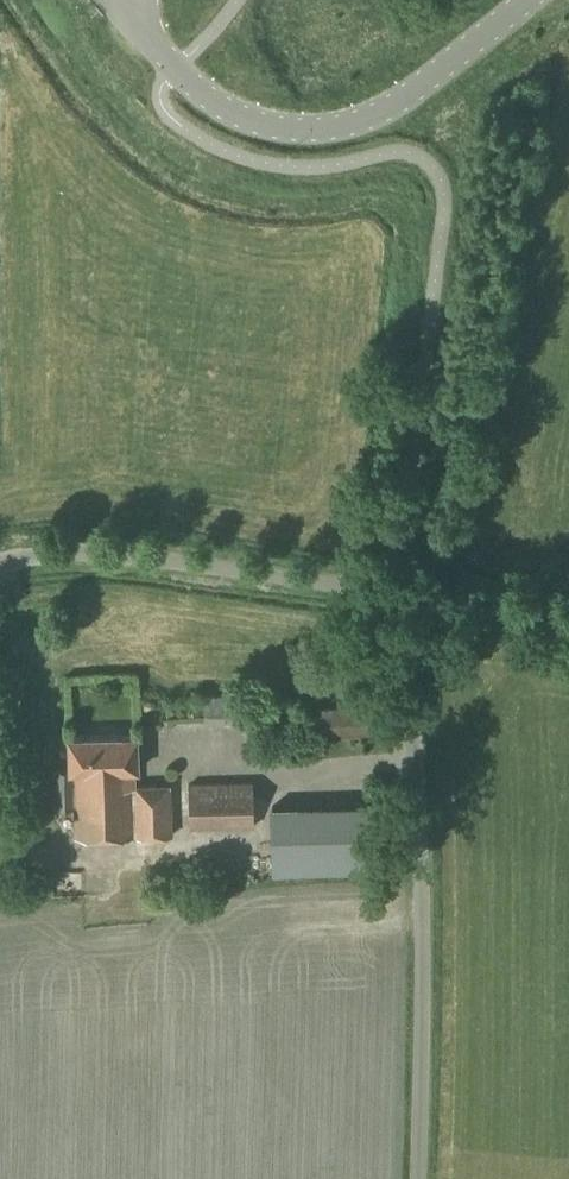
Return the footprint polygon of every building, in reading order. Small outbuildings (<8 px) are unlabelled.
[(246,723),(246,696),(208,695),(207,723),(246,723)] [(322,740),(370,735),(366,705),(318,709),(322,740)] [(136,786),(136,771),(140,771),(139,735),(70,737),(71,769),(53,770),(54,809),(75,809),(76,839),(175,836),(173,785),(136,786)] [(191,830),(256,828),(254,782),(189,784),(191,830)] [(329,880),(316,825),(302,828),(315,883),(329,880)] [(271,887),(306,886),(305,867),(270,869),(271,887)] [(333,951),(333,940),(308,942),(309,953),(333,951)]
